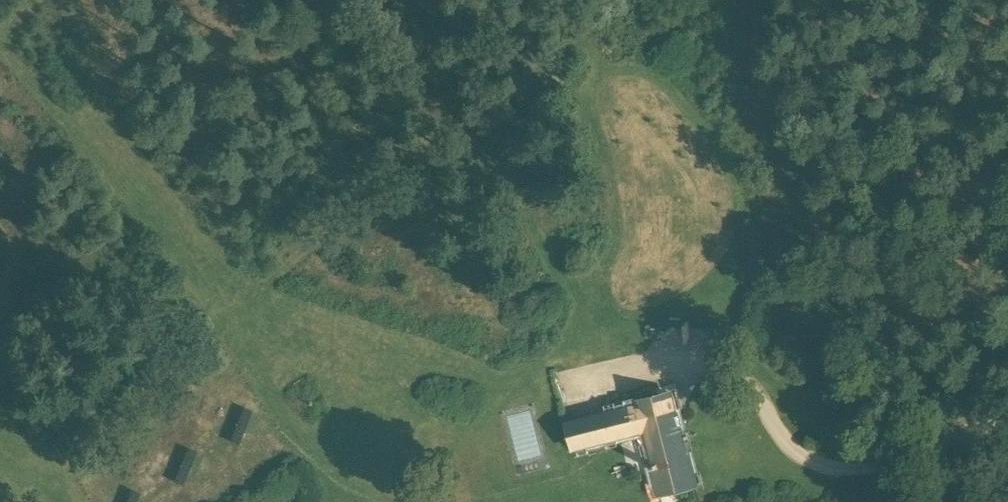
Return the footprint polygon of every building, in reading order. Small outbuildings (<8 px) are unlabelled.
[(761,256),(750,257),(751,269),(761,268),(761,256)] [(638,405),(565,422),(572,449),(645,431),(653,464),(651,464),(659,493),(695,485),(688,456),(686,456),(670,394),(637,401),(638,405)]
